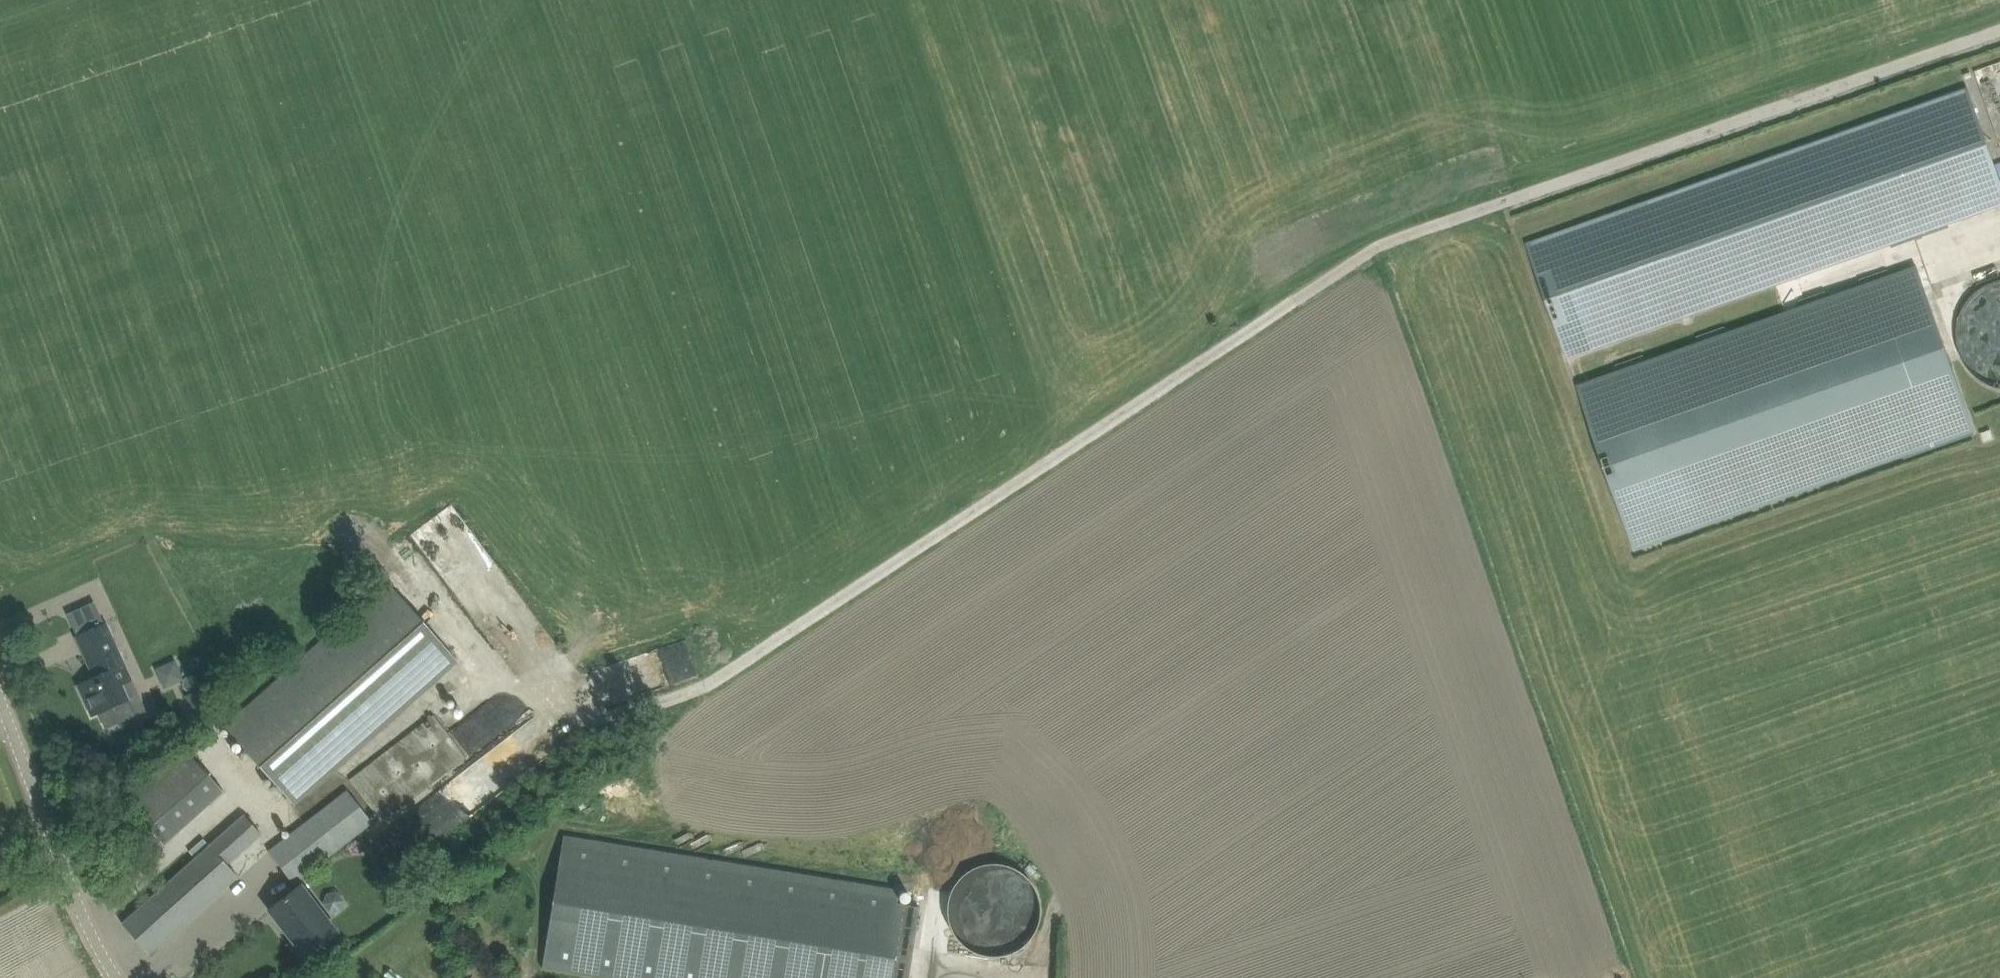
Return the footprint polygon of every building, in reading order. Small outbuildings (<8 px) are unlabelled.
[(1687,316),(1999,206),(1999,180),(1968,89),(1647,201),(1527,244),(1567,358),(1570,357),(1687,316)] [(1917,264),(1578,385),(1637,550),(1975,430),(1946,347),(1917,264)] [(1982,277),(1967,289),(1956,305),(1952,324),(1953,343),(1961,360),(1974,374),(1990,384),(1999,385),(1999,271),(1982,277)] [(388,584),(344,623),(227,726),(295,804),(456,661),(388,584)] [(106,624),(95,629),(77,637),(96,678),(79,685),(93,716),(99,713),(106,730),(148,711),(132,676),(130,678),(106,624)] [(659,672),(664,670),(668,683),(697,674),(686,639),(652,650),(659,672)] [(196,716),(215,707),(206,687),(186,696),(196,716)] [(384,823),(467,759),(434,715),(350,780),(384,823)] [(163,843),(190,819),(222,790),(184,748),(126,800),(163,843)] [(294,884),(361,834),(374,824),(349,791),(269,851),(294,884)] [(246,813),(139,911),(124,924),(150,954),(165,941),(239,874),(228,862),(262,831),(246,813)] [(920,907),(897,903),(899,890),(592,840),(564,835),(542,968),(570,971),(612,977),(908,977),(920,907)] [(959,862),(948,944),(1028,954),(1039,873),(959,862)] [(302,885),(286,898),(270,910),(307,958),(323,945),(340,932),(302,885)]
